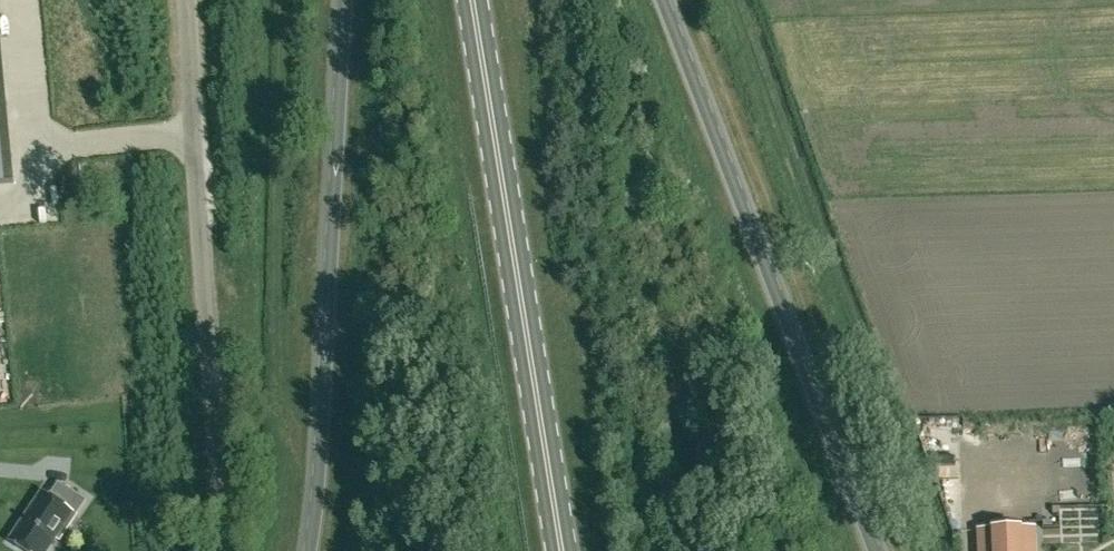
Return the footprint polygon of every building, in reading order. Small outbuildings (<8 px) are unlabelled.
[(14,183),(0,38),(0,184),(14,183)] [(10,541),(25,550),(46,550),(55,537),(60,540),(85,501),(63,486),(53,500),(42,492),(10,541)] [(977,550),(1036,550),(1035,527),(977,529),(977,550)]
